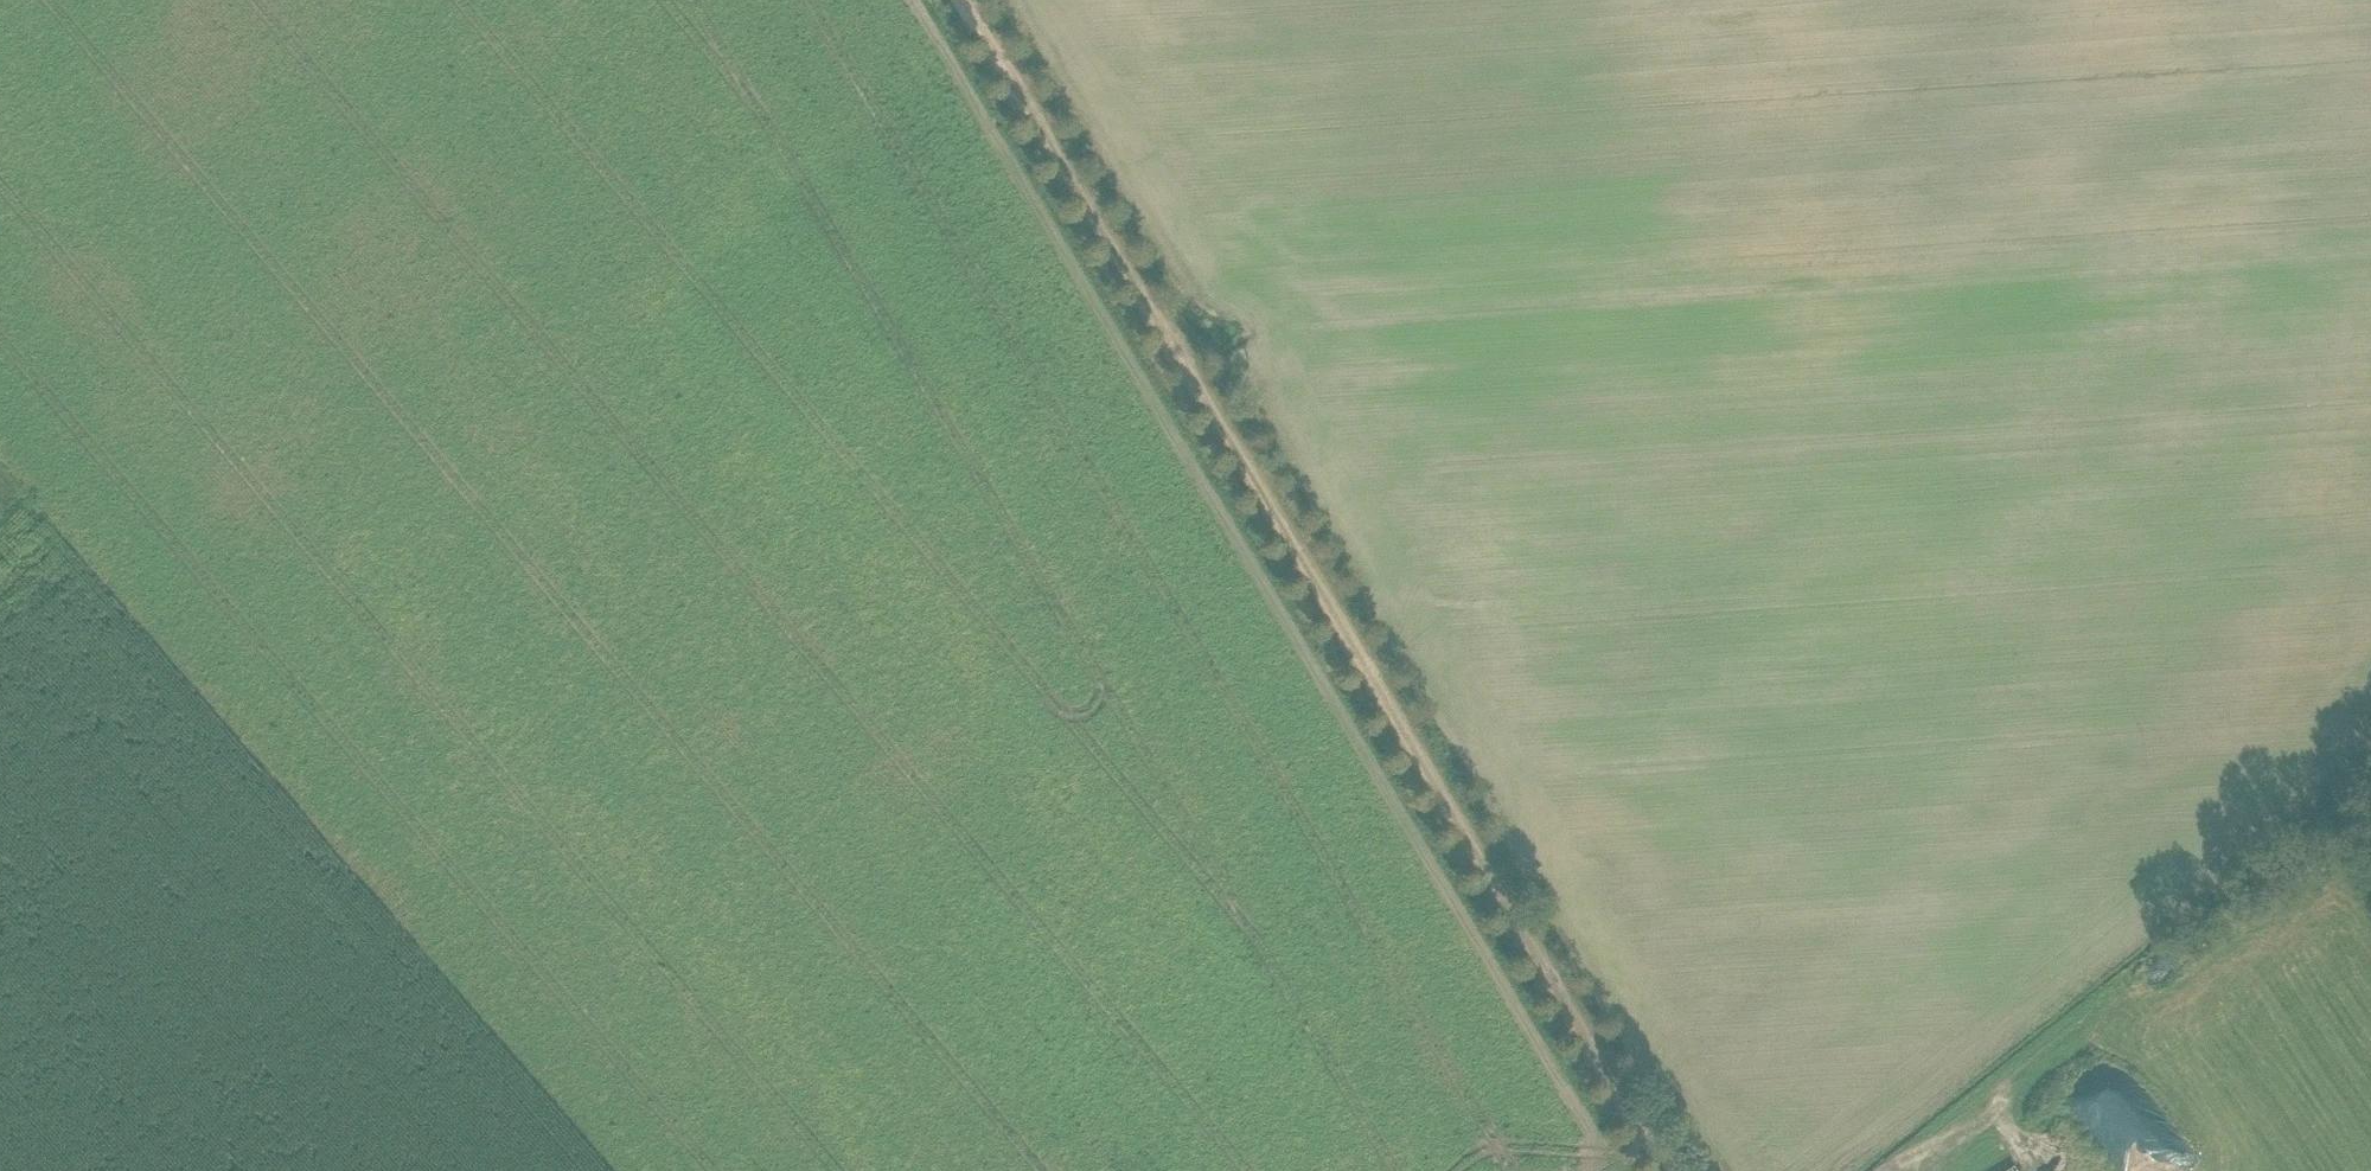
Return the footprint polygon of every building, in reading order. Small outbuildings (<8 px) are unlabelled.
[(1516,874),(1511,866),(1506,869),(1511,877),(1516,874)]
